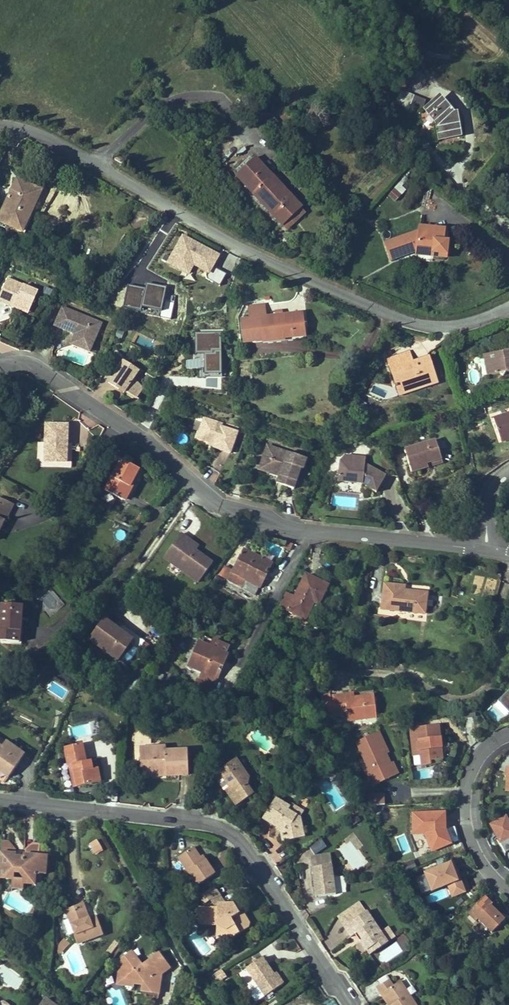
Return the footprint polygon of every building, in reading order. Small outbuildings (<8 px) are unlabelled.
[(410,77),(412,71),(403,67),(401,73),(410,77)] [(403,91),(410,77),(401,73),(394,87),(402,90),(403,91)] [(411,105),(414,95),(403,91),(402,90),(395,104),(408,111),(411,105)] [(422,109),(426,100),(414,95),(411,105),(422,109)] [(459,124),(457,113),(452,114),(439,99),(432,106),(429,105),(427,112),(432,118),(435,118),(436,120),(436,121),(436,123),(437,124),(438,125),(439,126),(437,127),(439,137),(447,136),(447,138),(457,136),(455,125),(459,124)] [(301,207),(255,157),(236,174),(282,225),(284,224),(299,209),(301,207)] [(44,192),(16,180),(0,216),(0,222),(22,231),(29,214),(33,216),(44,192)] [(395,201),(401,193),(392,187),(387,195),(395,201)] [(287,228),(304,213),(299,209),(284,224),(287,228)] [(272,235),(260,222),(256,226),(268,239),(272,235)] [(446,255),(448,242),(443,241),(444,230),(420,227),(419,231),(385,243),(390,257),(417,247),(433,249),(432,253),(446,255)] [(209,273),(219,253),(182,232),(165,262),(188,275),(194,264),(209,273)] [(417,251),(416,254),(432,256),(432,253),(433,249),(417,247),(390,257),(391,260),(417,251)] [(212,266),(207,279),(220,284),(225,271),(212,266)] [(38,292),(8,278),(0,296),(0,301),(14,307),(15,305),(30,311),(38,292)] [(147,287),(128,284),(124,308),(162,315),(167,286),(148,282),(147,287)] [(304,336),(302,313),(266,317),(264,304),(249,306),(251,319),(242,319),(244,335),(265,333),(265,340),(304,336)] [(30,311),(15,305),(14,307),(29,314),(30,311)] [(90,352),(100,328),(89,324),(91,319),(63,307),(55,325),(72,332),(73,331),(75,332),(76,335),(75,338),(74,337),(71,344),(90,352)] [(100,328),(101,324),(91,319),(89,324),(100,328)] [(191,332),(192,367),(199,367),(199,376),(221,376),(220,331),(191,332)] [(265,340),(265,333),(244,335),(244,342),(265,340)] [(484,354),(487,376),(508,372),(508,350),(484,354)] [(134,378),(139,370),(124,361),(125,358),(115,352),(106,372),(112,376),(108,382),(119,389),(121,385),(126,388),(124,391),(137,399),(143,389),(134,378)] [(436,381),(429,356),(413,362),(409,363),(406,352),(388,358),(397,387),(407,384),(409,390),(436,381)] [(400,395),(437,383),(436,381),(409,390),(407,384),(397,387),(400,395)] [(493,417),(500,439),(508,436),(508,412),(493,417)] [(230,453),(237,432),(221,427),(222,424),(213,421),(212,425),(202,422),(197,438),(209,442),(215,444),(214,446),(214,448),(230,453)] [(66,462),(67,444),(67,425),(47,424),(44,461),(66,462)] [(441,459),(436,441),(405,450),(411,472),(428,467),(427,463),(441,459)] [(303,469),(306,459),(267,446),(264,456),(267,457),(262,470),(279,476),(278,479),(283,480),(282,485),(294,489),(301,468),(303,469)] [(365,463),(365,457),(345,455),(340,461),(365,463)] [(397,476),(389,457),(380,460),(386,475),(397,476)] [(428,467),(443,463),(441,459),(427,463),(428,467)] [(123,500),(139,469),(121,460),(105,491),(123,500)] [(376,480),(381,472),(365,463),(340,461),(338,481),(354,483),(355,478),(363,479),(362,484),(376,492),(381,483),(376,480)] [(381,483),(386,475),(381,472),(376,480),(381,483)] [(90,511),(97,498),(92,495),(85,507),(90,511)] [(13,504),(0,498),(0,526),(1,526),(6,517),(7,517),(13,504)] [(196,551),(185,543),(188,539),(181,534),(164,557),(199,582),(212,563),(196,551)] [(198,547),(188,539),(185,543),(196,551),(198,547)] [(287,542),(284,548),(289,551),(293,544),(287,542)] [(244,550),(233,571),(224,566),(219,576),(255,594),(259,587),(264,578),(262,578),(265,573),(266,574),(271,564),(244,550)] [(318,605),(327,586),(306,575),(295,597),(287,593),(281,606),(288,610),(312,623),(320,606),(318,605)] [(220,585),(223,579),(217,576),(214,582),(220,585)] [(424,613),(427,594),(407,591),(407,593),(403,593),(404,587),(384,584),(381,608),(424,613)] [(22,605),(1,604),(0,626),(0,641),(19,642),(22,605)] [(153,647),(145,641),(122,624),(118,630),(133,640),(118,660),(126,666),(141,645),(150,652),(153,647)] [(223,664),(227,655),(225,654),(228,647),(213,641),(210,647),(198,642),(189,665),(203,671),(200,679),(214,685),(221,668),(219,667),(221,663),(223,664)] [(210,694),(214,685),(200,679),(196,687),(210,694)] [(498,701),(508,713),(508,690),(498,701)] [(376,717),(374,696),(354,698),(345,699),(345,694),(333,695),(336,716),(347,715),(348,720),(376,717)] [(333,717),(330,695),(321,696),(324,718),(333,717)] [(442,759),(439,725),(410,728),(412,746),(419,745),(420,755),(421,766),(430,765),(430,761),(442,759)] [(364,770),(372,786),(389,778),(384,766),(390,763),(386,754),(384,750),(386,749),(378,732),(357,742),(364,758),(369,768),(364,770)] [(24,755),(6,742),(2,748),(20,761),(24,755)] [(100,782),(96,760),(86,761),(82,743),(64,747),(68,766),(69,766),(72,765),(77,787),(100,782)] [(420,755),(419,745),(412,746),(413,756),(420,755)] [(0,747),(0,771),(9,777),(20,761),(2,748),(0,747)] [(188,775),(188,750),(166,751),(166,747),(152,747),(152,753),(140,754),(140,772),(166,772),(166,776),(188,775)] [(369,768),(364,758),(360,760),(364,770),(369,768)] [(247,786),(248,777),(240,775),(236,770),(241,766),(236,759),(213,774),(218,781),(217,782),(224,791),(225,790),(236,805),(253,794),(247,786)] [(395,775),(390,763),(384,766),(389,778),(395,775)] [(248,777),(241,766),(236,770),(240,775),(248,777)] [(385,804),(384,794),(370,795),(370,805),(385,804)] [(299,818),(287,810),(289,807),(275,798),(263,818),(277,827),(281,830),(281,831),(283,840),(303,836),(299,818)] [(302,815),(289,807),(287,810),(299,818),(302,815)] [(427,848),(448,847),(447,810),(410,811),(410,834),(427,834),(427,848)] [(508,815),(490,825),(505,853),(508,851),(508,817),(508,815)] [(315,854),(326,845),(320,837),(309,846),(315,854)] [(2,840),(0,858),(0,879),(13,880),(14,872),(18,872),(23,878),(35,879),(36,873),(46,874),(47,855),(39,854),(40,844),(32,843),(32,851),(24,850),(23,857),(19,861),(15,860),(16,849),(9,841),(2,840)] [(101,849),(97,841),(90,844),(95,852),(101,849)] [(193,847),(178,857),(197,886),(215,874),(205,860),(202,862),(200,858),(193,847)] [(336,894),(330,854),(315,856),(317,867),(312,868),(316,897),(336,894)] [(461,882),(453,862),(425,873),(432,891),(448,885),(452,897),(469,890),(465,880),(461,882)] [(14,872),(13,880),(12,889),(22,890),(23,883),(35,884),(35,879),(23,878),(18,872),(14,872)] [(204,904),(211,899),(216,908),(217,908),(217,904),(225,904),(219,896),(213,887),(199,896),(204,904)] [(495,917),(498,914),(483,898),(470,911),(492,932),(501,923),(495,917)] [(366,911),(359,901),(337,916),(344,927),(366,911)] [(83,904),(66,910),(69,919),(62,921),(66,934),(69,935),(74,933),(78,944),(102,935),(97,921),(91,924),(89,919),(83,904)] [(216,908),(195,908),(198,921),(202,925),(217,925),(225,929),(225,934),(233,939),(235,935),(248,928),(249,924),(245,918),(243,919),(242,917),(238,914),(236,911),(233,904),(225,904),(217,904),(217,908),(216,908)] [(380,932),(366,911),(344,927),(351,937),(355,934),(359,932),(364,939),(361,941),(367,950),(375,945),(378,949),(387,943),(387,942),(394,937),(388,927),(380,932)] [(504,920),(498,914),(495,917),(501,923),(504,920)] [(225,929),(217,925),(217,939),(225,934),(225,929)] [(367,950),(361,941),(364,939),(359,932),(355,934),(360,942),(357,944),(363,953),(367,950)] [(66,938),(54,945),(59,955),(71,948),(66,938)] [(378,949),(375,945),(367,950),(370,955),(378,949)] [(139,960),(132,950),(129,952),(135,959),(139,960)] [(129,952),(120,959),(121,960),(126,967),(118,973),(123,979),(134,981),(143,982),(141,995),(158,998),(162,975),(170,968),(159,952),(142,964),(139,960),(135,959),(129,952)] [(262,957),(246,968),(265,996),(281,985),(273,974),(262,957)] [(123,979),(118,973),(116,985),(133,988),(134,981),(123,979)] [(276,973),(273,974),(281,985),(283,984),(276,973)] [(400,981),(393,986),(389,979),(377,988),(381,994),(385,991),(393,1004),(391,1004),(416,1004),(400,981)] [(385,991),(381,994),(388,1004),(391,1004),(393,1004),(385,991)]
